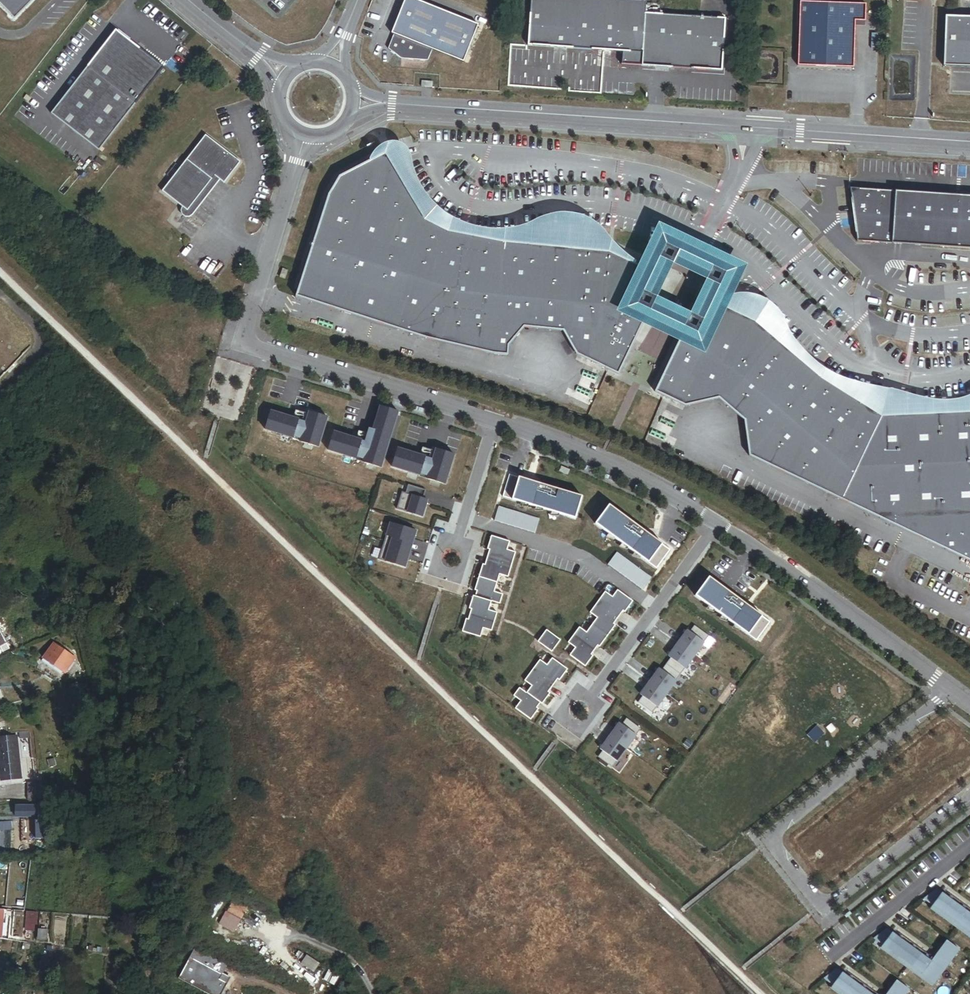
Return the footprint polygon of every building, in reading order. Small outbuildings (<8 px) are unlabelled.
[(14,18),(32,0),(0,0),(0,5),(14,18)] [(464,66),(479,29),(407,0),(392,37),(394,38),(389,53),(401,63),(428,65),(432,54),(464,66)] [(528,48),(645,55),(647,16),(648,1),(637,0),(531,0),(528,48)] [(870,7),(802,5),(799,69),(857,71),(859,24),(869,25),(870,7)] [(645,55),(644,66),(721,71),(725,21),(647,16),(645,55)] [(945,67),(969,68),(969,19),(947,18),(945,67)] [(98,150),(162,66),(142,50),(142,49),(135,44),(135,45),(114,29),(49,113),(98,150)] [(218,178),(234,156),(204,134),(160,191),(176,203),(181,207),(208,170),(213,174),(218,178)] [(425,220),(386,153),(340,176),(329,195),(297,296),(447,344),(496,354),(508,356),(509,346),(522,327),(562,331),(575,354),(618,374),(648,310),(655,297),(665,277),(609,253),(501,241),(447,231),(425,220)] [(187,210),(213,174),(208,170),(181,207),(176,203),(175,205),(176,210),(179,213),(184,212),(187,210)] [(851,188),(855,239),(969,247),(969,195),(851,188)] [(701,296),(692,314),(686,327),(656,391),(686,405),(718,398),(745,420),(749,455),(969,562),(969,411),(883,416),(821,378),(755,320),(701,296)] [(381,467),(398,412),(380,407),(369,443),(361,440),(362,439),(344,434),(338,453),(356,459),(357,456),(364,459),(363,462),(381,467)] [(318,446),(327,417),(309,412),(306,423),(298,421),(298,419),(271,411),(266,429),(293,437),(293,435),(301,437),(300,440),(300,441),(318,446)] [(445,484),(454,455),(436,450),(433,461),(424,458),(425,457),(398,449),(392,467),(419,475),(420,473),(428,475),(427,477),(427,478),(445,484)] [(568,475),(570,470),(561,466),(559,472),(568,475)] [(582,497),(510,475),(503,497),(575,519),(582,497)] [(422,516),(427,500),(422,499),(423,496),(425,490),(409,486),(408,492),(403,490),(398,509),(422,516)] [(669,550),(609,506),(595,524),(656,569),(669,550)] [(533,532),(537,518),(499,507),(495,521),(533,532)] [(412,541),(415,531),(390,524),(385,541),(407,548),(409,540),(412,541)] [(509,542),(491,536),(487,549),(489,550),(486,560),(511,568),(515,552),(507,550),(509,542)] [(405,567),(408,557),(404,556),(407,548),(385,541),(380,559),(405,567)] [(650,578),(616,553),(607,565),(642,590),(650,578)] [(511,568),(486,560),(485,565),(482,564),(478,577),(497,583),(499,575),(508,577),(511,568)] [(477,591),(475,597),(491,601),(499,604),(502,594),(494,592),(497,583),(478,577),(475,590),(477,591)] [(770,622),(709,577),(695,596),(756,641),(770,622)] [(624,612),(633,601),(617,590),(612,597),(605,592),(599,600),(620,615),(623,611),(624,612)] [(470,615),(494,622),(497,613),(488,610),(491,601),(475,597),(473,596),(469,609),(471,609),(470,615)] [(613,624),(620,615),(599,600),(589,613),(596,618),(591,625),(607,636),(615,625),(613,624)] [(466,619),(462,632),(480,637),(483,628),(491,631),(494,622),(470,615),(468,619),(466,619)] [(53,628),(67,623),(64,616),(50,621),(53,628)] [(599,647),(607,636),(591,625),(586,632),(579,627),(573,635),(594,650),(597,646),(599,647)] [(694,655),(708,636),(694,626),(689,632),(687,631),(677,643),(694,655)] [(551,652),(560,640),(546,630),(537,642),(551,652)] [(0,632),(0,662),(11,657),(0,632)] [(591,654),(594,650),(573,635),(568,643),(575,648),(569,655),(585,667),(593,656),(591,654)] [(680,675),(694,655),(677,643),(668,656),(670,658),(666,664),(680,675)] [(59,673),(69,658),(47,644),(38,658),(59,673)] [(540,660),(531,672),(551,687),(557,679),(559,680),(567,669),(552,658),(547,665),(540,660)] [(666,694),(680,675),(666,664),(661,670),(659,668),(649,681),(666,694)] [(540,703),(541,704),(550,693),(548,692),(551,687),(531,672),(523,684),(530,689),(526,693),(540,703)] [(652,713),(666,694),(649,681),(640,694),(642,696),(637,703),(652,713)] [(526,693),(519,688),(513,696),(520,702),(515,709),(530,720),(538,709),(536,707),(540,703),(526,693)] [(626,748),(640,729),(626,718),(621,725),(619,723),(609,736),(626,748)] [(30,742),(29,734),(18,735),(19,743),(30,742)] [(612,768),(626,748),(609,736),(599,749),(602,751),(597,757),(612,768)] [(16,740),(0,741),(0,775),(1,784),(20,782),(16,740)] [(43,803),(42,785),(26,786),(27,804),(43,803)] [(45,826),(44,810),(40,810),(40,807),(35,807),(35,810),(34,810),(14,811),(15,821),(34,820),(35,827),(45,826)] [(12,826),(0,827),(0,835),(13,834),(12,826)] [(937,889),(923,899),(969,933),(969,913),(937,889)] [(234,933),(249,907),(234,898),(219,924),(234,933)] [(33,933),(35,914),(23,913),(22,932),(33,933)] [(919,977),(932,986),(934,983),(934,984),(959,950),(946,940),(931,961),(887,929),(874,939),(921,974),(919,977)] [(43,941),(44,932),(35,931),(34,941),(43,941)] [(190,957),(179,977),(209,993),(221,993),(227,983),(219,979),(221,974),(190,957)] [(837,969),(824,979),(845,993),(872,993),(837,969)] [(230,977),(222,973),(221,974),(219,979),(227,983),(230,977)] [(909,990),(896,980),(886,993),(906,993),(909,990)]
